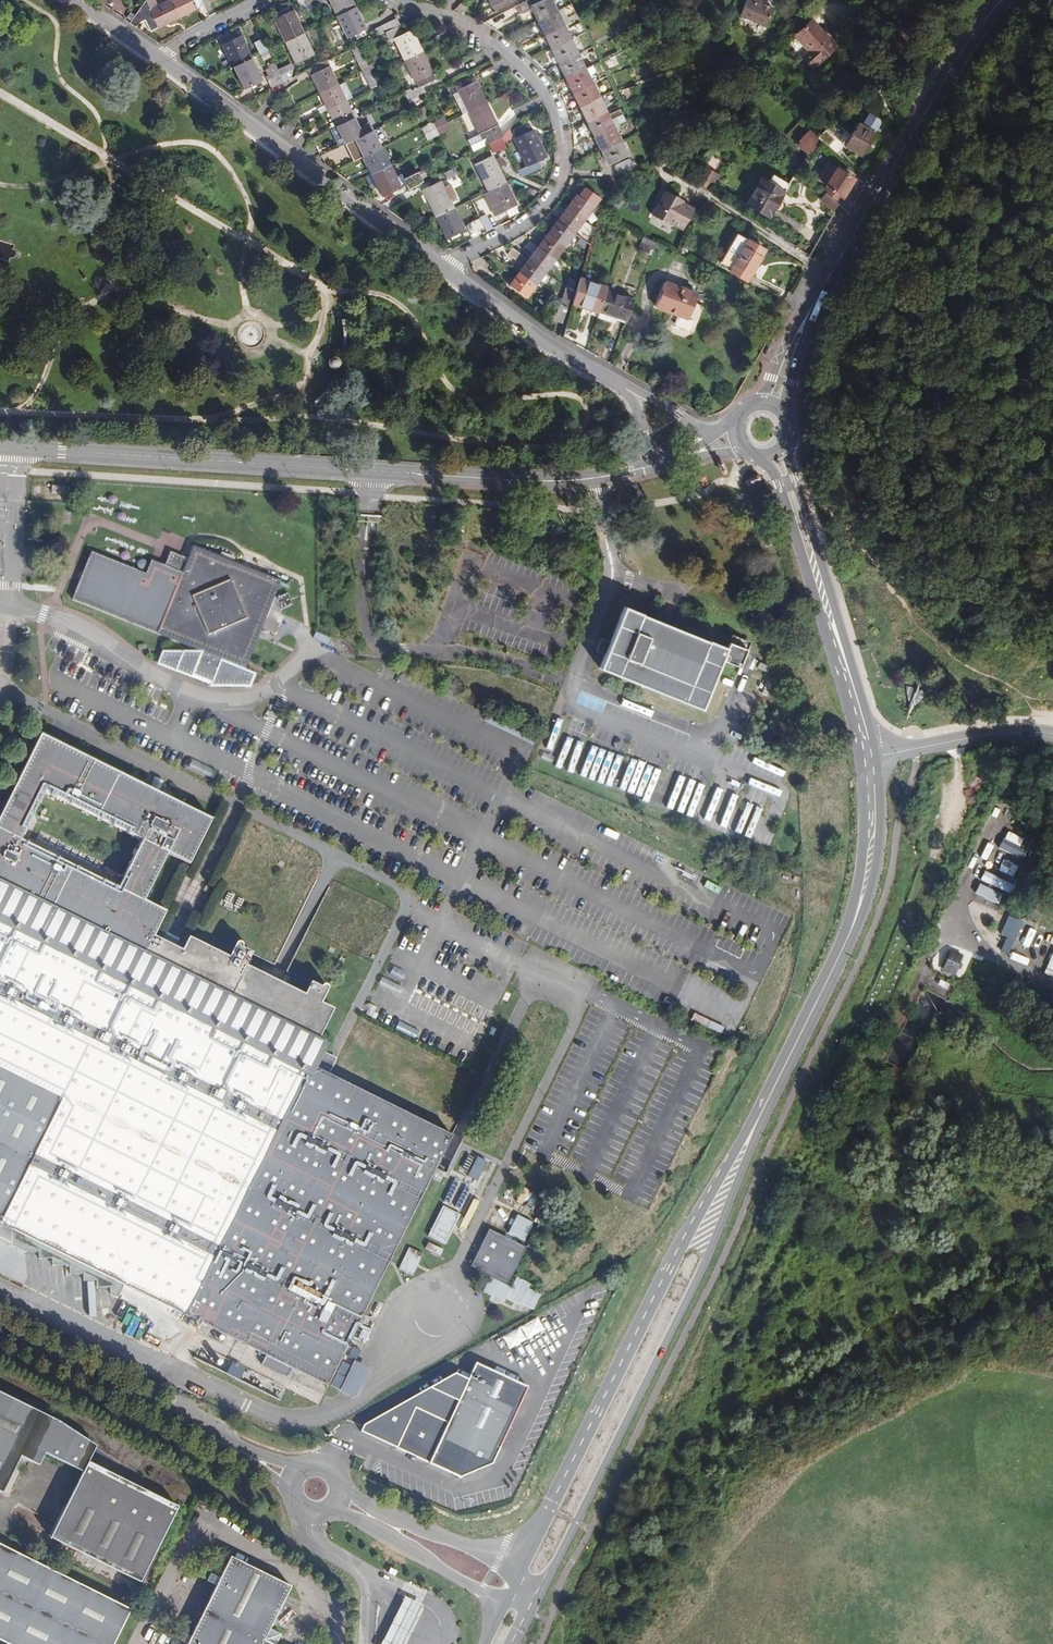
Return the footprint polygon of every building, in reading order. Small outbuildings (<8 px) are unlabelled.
[(136,28),(139,23),(145,20),(151,31),(180,17),(171,0),(170,0),(158,7),(151,10),(146,0),(129,23),(136,28)] [(146,0),(151,10),(158,7),(154,0),(147,0),(146,0)] [(204,5),(201,0),(171,0),(180,17),(204,5)] [(297,9),(305,5),(302,0),(293,0),(297,9)] [(338,15),(355,6),(352,0),(330,0),(338,15)] [(495,11),(517,0),(490,0),(495,11)] [(515,5),(520,14),(532,8),(537,19),(566,4),(564,0),(525,0),(515,5)] [(773,8),(759,2),(760,0),(746,0),(740,14),(764,26),(773,8)] [(537,19),(544,34),(563,24),(561,20),(575,12),(570,3),(566,4),(537,19)] [(355,6),(338,15),(349,38),(355,35),(357,38),(366,34),(365,30),(366,29),(355,6)] [(280,11),(282,16),(291,12),(288,8),(280,11)] [(275,19),(286,41),(303,32),(292,11),(291,12),(282,16),(275,19)] [(375,29),(378,35),(385,31),(397,26),(394,19),(375,29)] [(570,39),(585,32),(580,22),(565,29),(563,24),(544,34),(551,48),(570,39)] [(402,34),(397,26),(385,31),(390,40),(394,39),(405,60),(423,51),(412,29),(402,34)] [(824,48),(817,41),(804,29),(782,51),(807,75),(829,52),(824,48)] [(221,41),(234,66),(251,58),(238,32),(221,41)] [(303,32),(286,41),(297,63),(314,55),(303,32)] [(449,38),(446,32),(436,36),(439,43),(449,38)] [(261,52),(268,49),(262,38),(256,41),(261,52)] [(558,61),(559,62),(577,53),(570,39),(551,48),(555,55),(558,61)] [(820,39),(817,41),(824,48),(826,45),(820,39)] [(351,48),(362,70),(368,67),(357,45),(351,48)] [(423,51),(405,60),(417,82),(422,80),(424,83),(434,79),(432,75),(434,74),(423,51)] [(559,62),(566,77),(584,67),(577,53),(559,62)] [(251,58),(234,66),(245,88),(262,79),(251,58)] [(325,61),(308,69),(311,75),(328,66),(325,61)] [(264,68),(270,87),(294,78),(290,65),(276,69),(274,65),(264,68)] [(497,72),(494,65),(481,72),(484,78),(497,72)] [(311,75),(319,92),(337,83),(328,66),(311,75)] [(368,67),(362,70),(366,79),(373,76),(368,67)] [(566,77),(573,91),(591,82),(584,67),(566,77)] [(373,76),(366,79),(370,88),(377,85),(373,76)] [(468,110),(486,102),(474,77),(456,85),(458,89),(453,92),(463,113),(468,110)] [(345,82),(338,85),(345,100),(352,97),(345,82)] [(573,91),(580,106),(598,97),(591,82),(573,91)] [(337,83),(319,92),(326,104),(328,109),(345,100),(338,85),(337,83)] [(403,90),(403,92),(407,98),(419,93),(425,90),(421,84),(410,89),(409,87),(403,90)] [(419,93),(407,98),(410,105),(422,99),(419,93)] [(580,106),(587,120),(605,111),(598,97),(580,106)] [(328,109),(336,126),(354,117),(345,100),(328,109)] [(489,141),(501,136),(486,102),(468,110),(479,133),(484,144),(489,141)] [(317,108),(320,113),(328,109),(326,104),(317,108)] [(594,135),(612,126),(625,119),(619,109),(607,115),(605,111),(587,120),(594,135)] [(878,114),(869,109),(860,125),(875,132),(878,134),(885,122),(876,118),(878,114)] [(432,119),(434,122),(435,126),(446,121),(443,115),(432,119)] [(354,117),(336,126),(341,136),(345,143),(354,139),(363,134),(359,127),(354,117)] [(446,121),(435,126),(438,132),(449,126),(446,121)] [(369,122),(359,127),(363,134),(372,129),(369,122)] [(518,170),(523,174),(542,166),(539,160),(546,157),(539,143),(543,141),(540,134),(535,136),(532,130),(531,130),(528,124),(515,131),(518,136),(517,138),(530,164),(518,170)] [(580,124),(570,129),(575,139),(585,135),(580,124)] [(875,132),(860,125),(857,124),(844,146),(861,156),(875,132)] [(435,126),(429,129),(433,137),(440,134),(438,132),(435,126)] [(601,149),(619,140),(612,126),(594,135),(601,149)] [(512,135),(509,128),(501,136),(503,139),(512,135)] [(358,147),(363,156),(381,147),(372,129),(363,134),(354,139),(354,140),(358,147)] [(814,139),(820,144),(824,148),(831,140),(821,131),(814,139)] [(467,139),(472,149),(484,144),(479,133),(467,139)] [(335,139),(339,146),(345,143),(341,136),(335,139)] [(503,139),(501,136),(489,141),(493,152),(500,149),(501,151),(507,148),(503,139)] [(814,139),(811,137),(798,151),(807,158),(820,144),(814,139)] [(345,153),(358,147),(354,140),(341,146),(345,153)] [(627,155),(619,140),(601,149),(608,164),(627,155)] [(381,147),(363,156),(371,173),(389,164),(381,147)] [(488,190),(505,181),(499,167),(505,164),(502,158),(496,161),(493,155),(475,164),(488,190)] [(619,173),(633,167),(629,158),(615,165),(619,173)] [(371,173),(365,176),(372,190),(379,187),(383,195),(405,185),(409,190),(421,181),(416,172),(402,179),(400,174),(395,177),(389,164),(371,173)] [(456,167),(445,172),(448,180),(459,175),(456,167)] [(825,189),(823,192),(824,193),(829,197),(833,191),(842,197),(853,179),(837,167),(823,187),(825,189)] [(779,199),(788,183),(771,174),(767,182),(761,178),(747,205),(769,217),(774,208),(779,209),(782,206),(782,202),(779,199)] [(423,189),(436,216),(454,208),(450,200),(456,197),(450,184),(443,187),(441,181),(423,189)] [(517,205),(505,181),(488,190),(499,213),(517,205)] [(567,208),(583,219),(599,199),(585,188),(579,196),(577,195),(567,208)] [(676,199),(677,196),(666,190),(652,215),(669,224),(671,222),(683,229),(694,209),(681,202),(676,199)] [(837,203),(842,197),(833,191),(829,197),(837,203)] [(829,197),(824,193),(817,200),(832,211),(838,204),(837,203),(829,197)] [(483,196),(475,199),(480,213),(488,210),(483,196)] [(611,212),(623,200),(619,196),(607,208),(611,212)] [(454,208),(436,216),(449,242),(461,236),(460,232),(465,230),(454,208)] [(574,232),(583,219),(567,208),(558,221),(574,232)] [(480,217),(486,231),(493,227),(486,214),(480,217)] [(564,245),(574,232),(558,221),(548,233),(564,245)] [(538,246),(554,259),(564,245),(548,233),(538,246)] [(760,257),(764,249),(737,233),(720,261),(731,268),(730,270),(746,280),(761,257),(760,257)] [(658,250),(661,244),(647,237),(644,243),(658,250)] [(533,253),(528,259),(545,272),(554,259),(538,246),(529,240),(524,247),(533,253)] [(524,256),(512,247),(508,254),(519,262),(524,256)] [(528,259),(519,272),(536,284),(545,272),(528,259)] [(536,284),(519,272),(510,285),(526,297),(536,284)] [(566,288),(572,292),(575,282),(570,277),(566,288)] [(579,277),(571,303),(583,307),(584,305),(599,311),(607,290),(608,288),(579,277)] [(656,306),(674,313),(688,318),(696,293),(665,282),(656,306)] [(563,299),(568,303),(572,292),(566,288),(563,299)] [(599,311),(627,320),(636,300),(607,290),(599,311)] [(555,320),(562,323),(566,307),(560,303),(555,320)] [(688,318),(674,313),(670,322),(671,323),(685,328),(688,327),(690,319),(688,318)] [(705,477),(694,480),(696,487),(707,484),(705,477)] [(69,494),(69,487),(53,486),(52,493),(69,494)] [(235,562),(221,556),(194,545),(189,559),(185,568),(171,563),(170,568),(166,566),(152,560),(147,574),(92,552),(73,600),(204,652),(219,659),(247,670),(282,581),(235,562)] [(185,568),(189,559),(172,552),(166,566),(170,568),(171,563),(185,568)] [(223,552),(221,556),(235,562),(236,557),(223,552)] [(276,600),(281,612),(293,607),(288,595),(276,600)] [(628,680),(625,689),(639,694),(642,685),(702,710),(723,660),(733,664),(731,668),(738,670),(739,667),(740,667),(748,649),(730,642),(728,647),(710,640),(709,642),(643,615),(644,613),(625,606),(617,624),(614,623),(611,628),(615,630),(599,668),(612,673),(628,680)] [(219,661),(219,659),(204,652),(202,657),(218,663),(219,661)] [(254,677),(218,663),(202,657),(196,654),(160,654),(157,661),(214,684),(251,686),(254,677)] [(608,682),(625,689),(628,680),(612,673),(608,682)] [(210,819),(41,733),(0,816),(0,883),(144,953),(154,934),(165,911),(143,900),(167,852),(189,863),(210,819)] [(962,854),(951,849),(943,867),(953,873),(962,854)] [(154,934),(144,953),(0,883),(0,925),(305,1074),(310,1064),(330,1074),(334,1065),(329,1063),(331,1060),(307,1048),(312,1039),(317,1042),(333,1011),(321,1004),(328,988),(326,983),(322,983),(320,987),(310,982),(303,995),(247,966),(253,953),(244,948),(243,943),(240,941),(236,942),(229,957),(188,936),(182,949),(175,946),(179,939),(172,935),(164,930),(160,938),(154,934)] [(978,883),(974,893),(997,904),(1002,894),(978,883)] [(0,925),(0,1225),(11,1228),(11,1243),(27,1251),(40,1250),(40,1257),(52,1256),(53,1263),(65,1263),(66,1265),(70,1265),(71,1273),(82,1272),(84,1280),(96,1280),(97,1286),(109,1285),(110,1292),(119,1296),(125,1284),(187,1316),(305,1074),(0,925)] [(964,952),(951,947),(942,969),(954,976),(964,952)] [(329,1063),(334,1065),(338,1057),(324,1050),(326,1046),(317,1042),(312,1039),(307,1048),(331,1060),(329,1063)] [(452,1134),(330,1074),(310,1064),(305,1074),(187,1316),(262,1353),(264,1355),(260,1363),(287,1376),(291,1367),(327,1385),(452,1134)] [(817,1142),(809,1139),(806,1146),(812,1151),(817,1142)] [(471,1155),(462,1173),(476,1180),(485,1162),(471,1155)] [(456,1178),(443,1199),(458,1208),(471,1188),(456,1178)] [(441,1205),(426,1237),(446,1245),(460,1213),(441,1205)] [(515,1215),(508,1235),(526,1241),(533,1221),(515,1215)] [(11,1243),(11,1228),(0,1225),(0,1247),(11,1243)] [(507,1285),(526,1248),(489,1230),(471,1266),(507,1285)] [(426,1243),(424,1249),(440,1255),(442,1249),(426,1243)] [(412,1276),(422,1254),(408,1247),(397,1269),(412,1276)] [(538,1317),(501,1336),(508,1349),(544,1330),(538,1317)] [(371,1331),(364,1328),(359,1340),(365,1343),(371,1331)] [(359,1351),(352,1347),(347,1358),(354,1362),(359,1351)] [(347,1375),(352,1365),(342,1360),(337,1370),(347,1375)] [(228,1363),(225,1375),(239,1379),(242,1367),(228,1363)] [(340,1390),(346,1377),(337,1372),(330,1384),(340,1390)] [(42,1460),(45,1454),(58,1460),(76,1435),(54,1420),(0,1393),(0,1492),(2,1493),(5,1486),(20,1457),(23,1451),(42,1460)] [(76,1435),(58,1460),(83,1472),(88,1463),(96,1448),(76,1435)] [(39,1466),(42,1460),(23,1451),(20,1457),(28,1461),(39,1466)] [(88,1463),(83,1472),(51,1539),(140,1583),(178,1507),(88,1463)] [(14,1551),(0,1544),(0,1560),(7,1564),(14,1551)] [(14,1551),(7,1564),(0,1560),(0,1641),(6,1643),(115,1643),(132,1610),(14,1551)] [(282,1635),(270,1629),(291,1588),(231,1557),(220,1579),(211,1574),(207,1582),(217,1587),(191,1637),(182,1632),(178,1640),(186,1643),(278,1643),(282,1635)]
